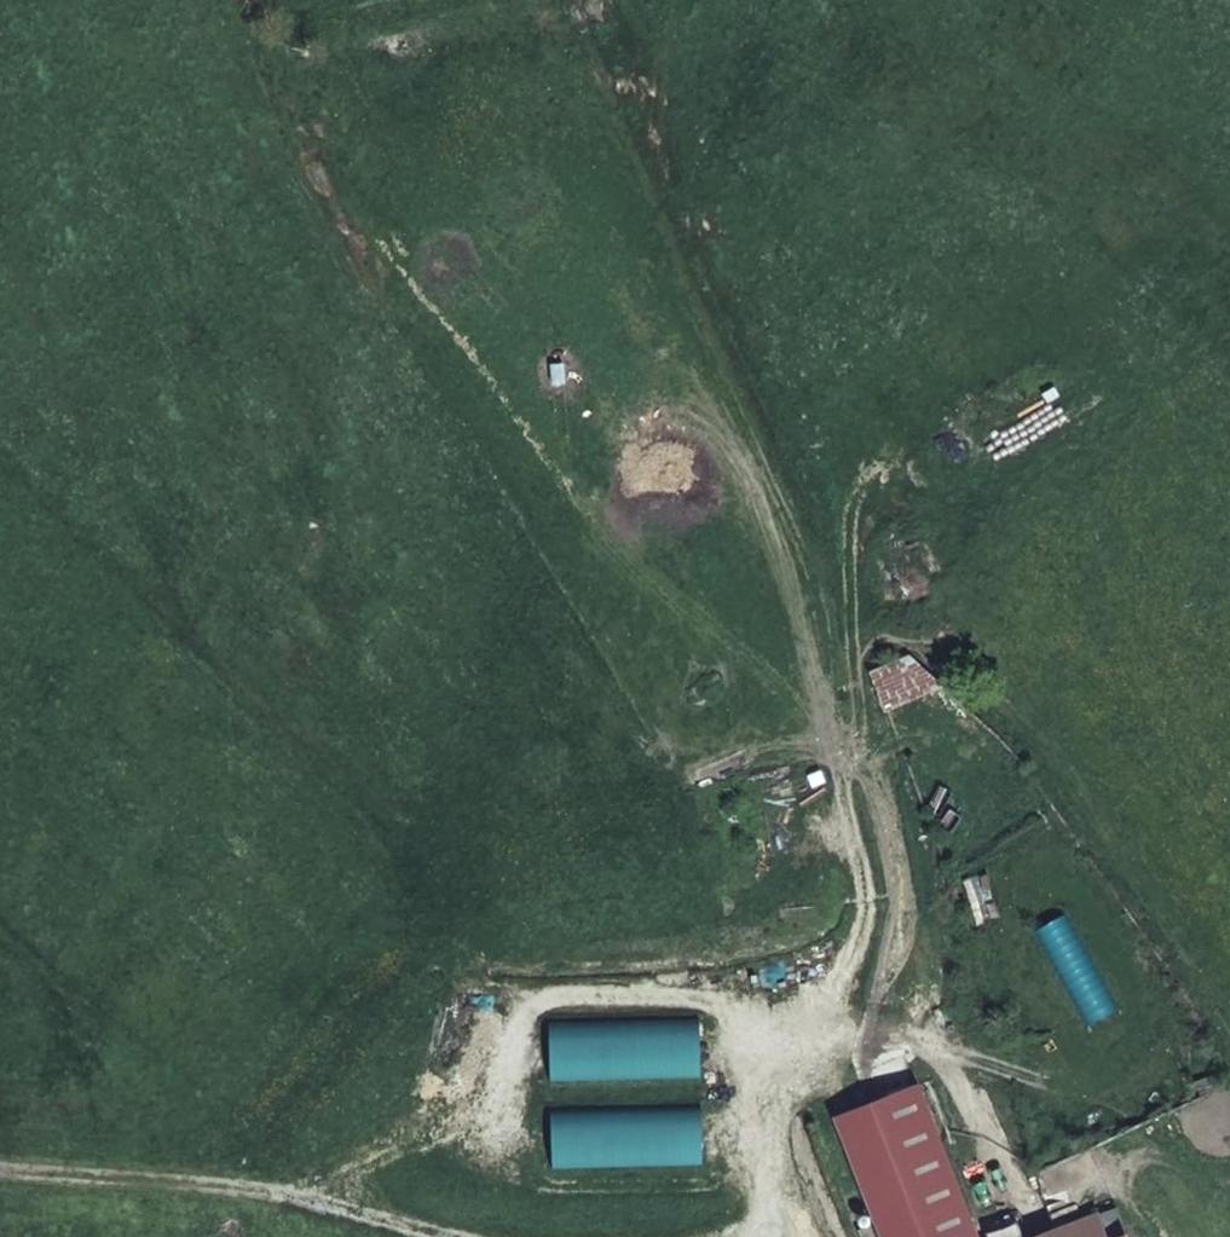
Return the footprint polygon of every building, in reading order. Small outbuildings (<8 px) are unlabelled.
[(934,1072),(849,1106),(903,1236),(999,1236),(934,1072)] [(1139,1229),(1124,1233),(1116,1212),(1098,1219),(1091,1201),(1070,1208),(1076,1225),(1045,1236),(1142,1236),(1139,1229)]
